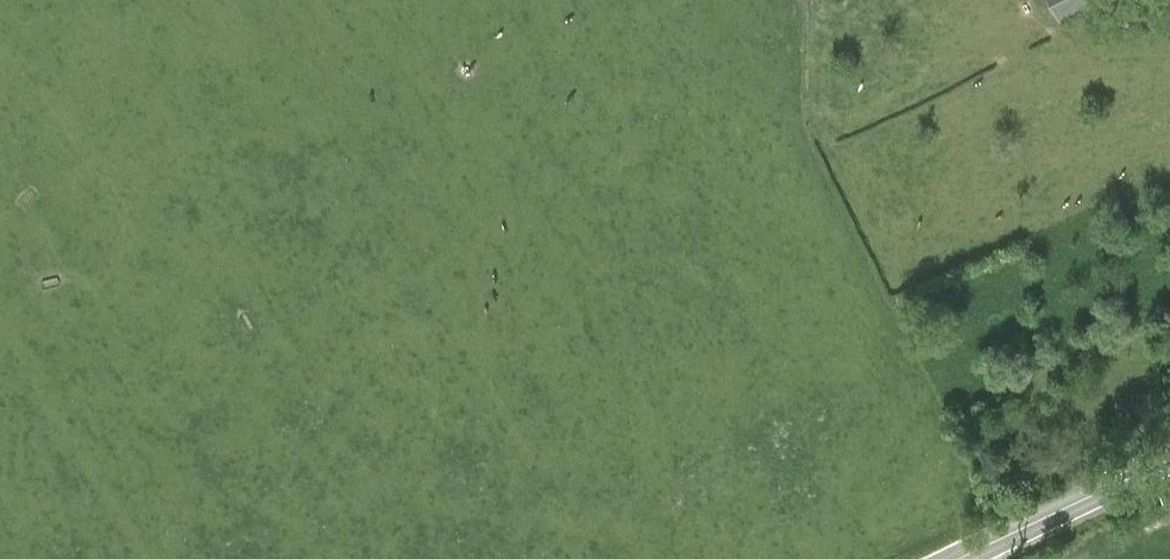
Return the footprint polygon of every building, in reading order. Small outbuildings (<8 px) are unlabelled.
[(1059,20),(1098,0),(1049,0),(1059,20)]
